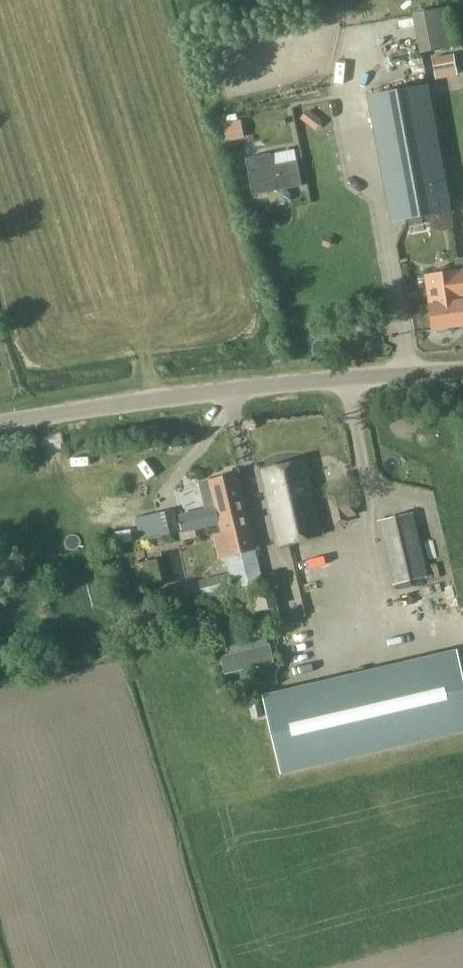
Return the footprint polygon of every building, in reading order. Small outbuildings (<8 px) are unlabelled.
[(445,8),(415,14),(422,53),(452,47),(445,8)] [(368,96),(391,223),(452,212),(428,84),(368,96)] [(312,128),(320,118),(309,109),(301,119),(312,128)] [(224,123),(228,141),(245,138),(242,120),(224,123)] [(254,195),(302,186),(298,161),(273,166),(271,154),(247,159),(254,195)] [(427,275),(434,329),(437,329),(440,332),(448,331),(450,327),(462,325),(462,296),(460,270),(458,270),(450,271),(450,267),(436,269),(437,273),(427,275)] [(264,469),(281,543),(321,534),(304,460),(264,469)] [(207,509),(180,515),(183,531),(220,522),(218,516),(234,512),(235,518),(248,515),(238,473),(235,474),(232,471),(224,473),(223,477),(200,482),(207,509)] [(341,492),(330,495),(337,524),(348,521),(347,515),(355,513),(351,495),(342,497),(341,492)] [(157,513),(162,534),(179,530),(174,509),(157,513)] [(223,534),(216,535),(221,556),(228,555),(232,574),(256,568),(254,560),(255,560),(253,549),(256,548),(248,515),(235,518),(234,512),(218,516),(220,522),(223,534)] [(427,575),(412,514),(379,522),(393,583),(427,575)] [(145,587),(160,583),(156,559),(139,562),(145,587)] [(246,612),(277,605),(272,581),(241,589),(246,612)] [(234,652),(223,655),(227,672),(275,660),(271,643),(268,629),(231,638),(234,652)] [(227,643),(219,645),(221,654),(229,651),(227,643)] [(263,695),(282,774),(462,731),(462,670),(458,650),(263,695)]
